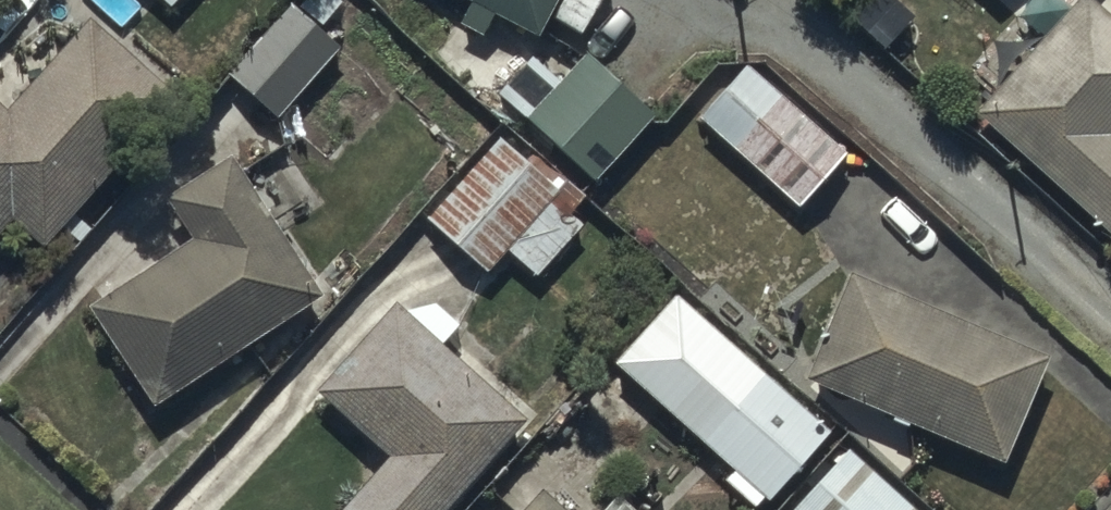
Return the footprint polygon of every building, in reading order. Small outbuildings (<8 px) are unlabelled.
[(167,19),(183,0),(144,0),(167,19)] [(225,89),(276,132),(337,63),(318,46),(342,18),(321,0),(318,0),(300,20),(290,12),(225,89)] [(535,51),(562,0),(438,0),(535,51)] [(993,9),(1001,0),(983,0),(993,9)] [(972,129),(1110,255),(1110,30),(1085,6),(972,129)] [(10,234),(37,261),(177,116),(91,32),(1,125),(0,125),(0,244),(10,234)] [(531,74),(499,108),(586,190),(645,127),(584,70),(557,98),(531,74)] [(840,168),(744,77),(696,128),(792,218),(840,168)] [(497,146),(425,225),(421,229),(484,287),(506,262),(530,284),(572,237),(544,211),(555,199),(497,146)] [(317,316),(224,170),(162,215),(190,255),(86,320),(150,422),(317,316)] [(1044,373),(851,286),(804,392),(1001,480),(1044,373)] [(676,303),(610,376),(730,483),(722,491),(743,509),(760,509),(761,509),(762,509),(767,509),(827,443),(676,303)] [(394,319),(352,363),(348,359),(333,375),(339,381),(314,408),(387,473),(353,509),(456,509),(513,447),(520,453),(531,440),(517,427),(530,413),(453,343),(458,337),(457,325),(436,304),(394,319)] [(801,509),(909,509),(849,456),(801,509)]
